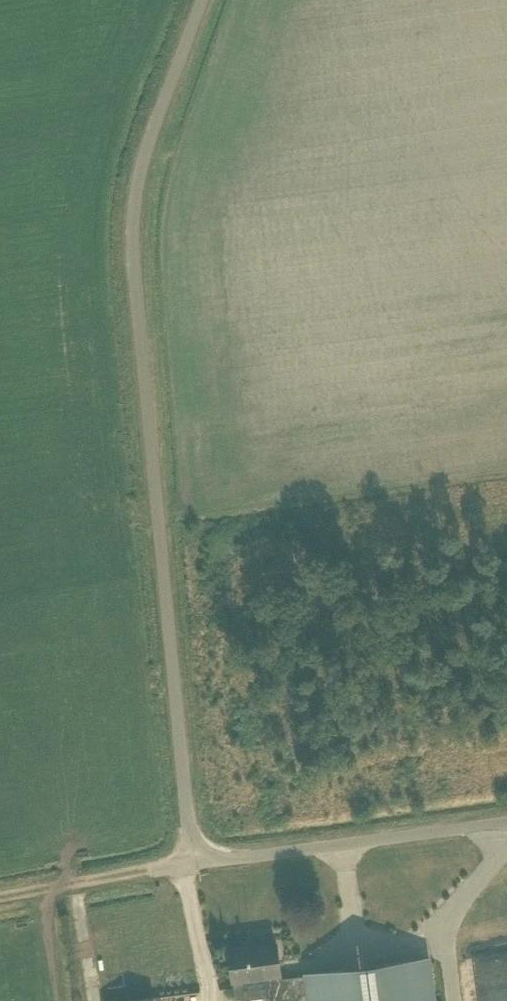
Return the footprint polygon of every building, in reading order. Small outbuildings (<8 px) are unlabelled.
[(268,1000),(312,1000),(307,975),(281,979),(276,943),(229,949),(235,1000),(267,996),(268,1000)] [(427,958),(307,974),(307,975),(312,1000),(433,1000),(427,958)]
